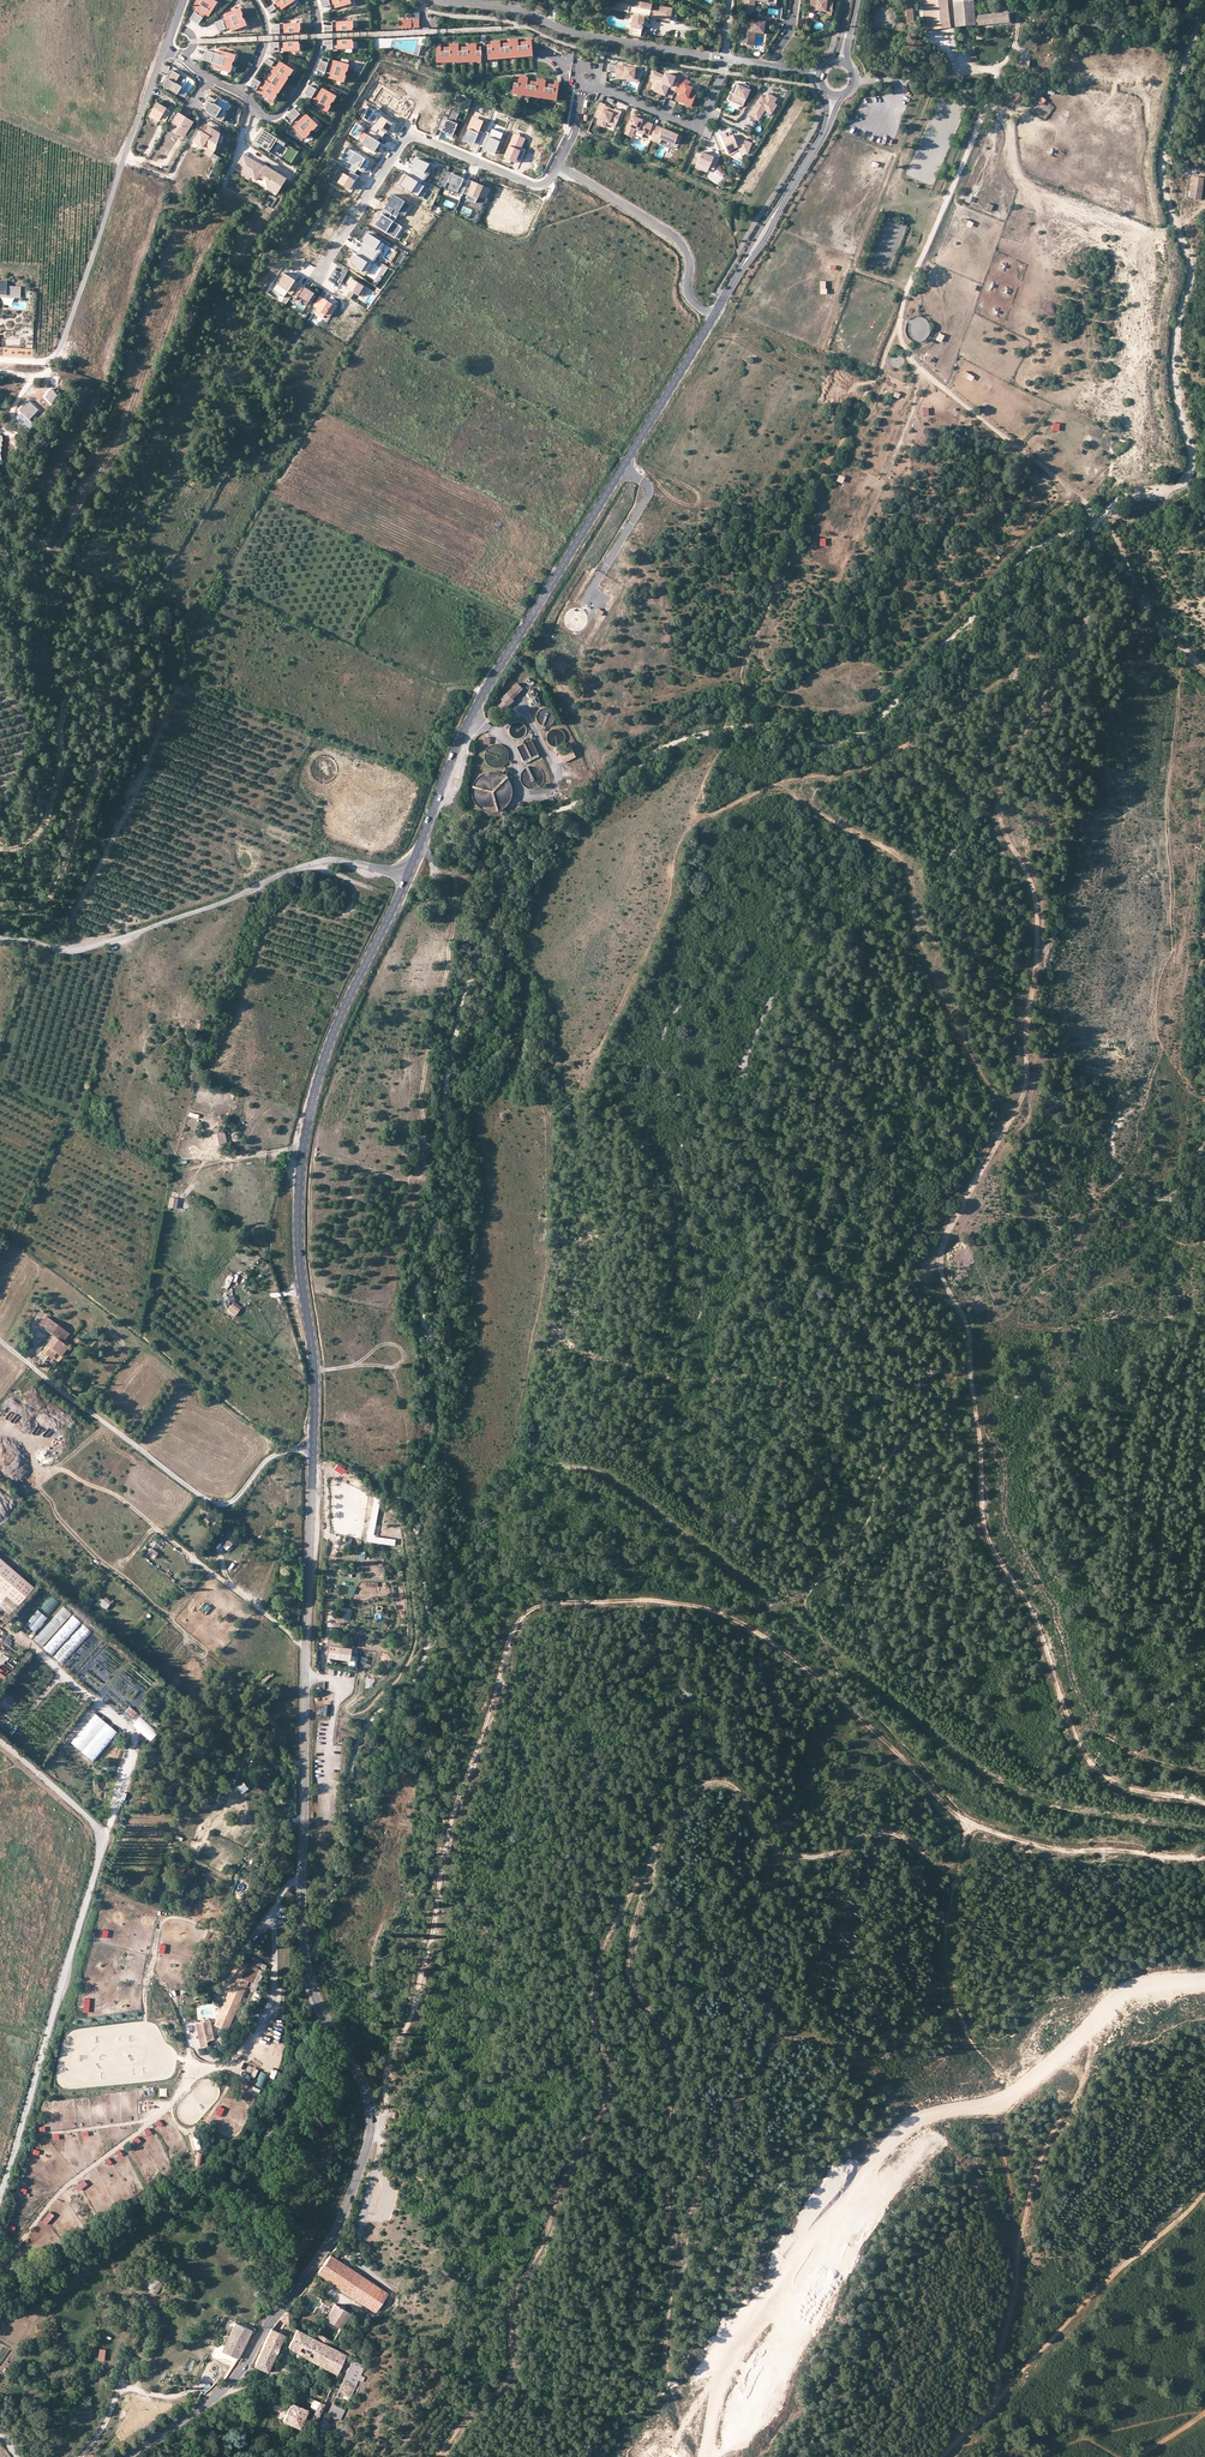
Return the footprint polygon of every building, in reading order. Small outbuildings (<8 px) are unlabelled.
[(210,0),(199,0),(194,7),(198,9),(191,19),(195,22),(210,0)] [(195,22),(199,25),(206,15),(210,17),(219,4),(217,3),(218,3),(214,0),(213,0),(212,0),(210,0),(195,22)] [(276,4),(267,10),(270,14),(280,7),(283,11),(295,3),(294,1),(295,0),(274,0),(276,4)] [(322,4),(323,8),(335,5),(336,9),(352,5),(351,4),(352,3),(351,0),(336,0),(322,4)] [(628,13),(629,9),(618,6),(619,0),(612,0),(610,10),(628,13)] [(628,13),(634,14),(630,35),(641,37),(645,16),(675,22),(677,10),(625,0),(619,0),(618,6),(629,9),(628,13)] [(745,10),(755,11),(756,0),(769,2),(769,6),(777,7),(778,0),(746,0),(745,10)] [(810,13),(814,14),(817,11),(826,12),(829,15),(833,16),(834,2),(828,1),(828,0),(812,0),(810,13)] [(927,30),(950,28),(948,0),(924,0),(927,30)] [(955,27),(1009,22),(1008,13),(975,16),(973,0),(953,0),(955,27)] [(217,28),(244,19),(243,17),(244,17),(242,12),(241,12),(240,10),(226,15),(227,19),(216,24),(217,28)] [(244,19),(217,28),(219,33),(231,29),(232,33),(247,28),(246,26),(247,26),(245,20),(244,21),(244,19)] [(399,20),(399,28),(412,28),(412,27),(414,27),(414,28),(420,28),(420,19),(399,20)] [(750,25),(750,24),(750,23),(744,22),(742,35),(745,35),(744,45),(751,46),(752,39),(756,40),(757,33),(765,34),(766,23),(753,21),(753,24),(753,27),(751,27),(750,25)] [(353,24),(353,22),(337,23),(337,27),(325,27),(325,32),(353,32),(353,30),(354,30),(354,24),(353,24)] [(300,27),(300,25),(284,25),(284,30),(272,30),(272,35),(300,34),(300,32),(301,32),(301,27),(300,27)] [(533,39),(528,39),(528,42),(520,42),(519,40),(510,40),(511,43),(502,44),(502,41),(493,42),(493,45),(488,45),(490,63),(535,59),(533,39)] [(353,43),(353,41),(325,42),(325,47),(337,46),(338,51),(353,50),(353,48),(354,48),(354,43),(353,43)] [(299,45),(299,43),(271,44),(272,49),(284,49),(284,53),(299,52),(299,51),(300,51),(300,45),(299,45)] [(438,45),(438,66),(483,65),(483,47),(478,47),(478,44),(469,45),(469,47),(460,47),(460,44),(451,45),(451,47),(442,48),(442,44),(438,45)] [(205,56),(232,65),(232,63),(233,63),(235,58),(234,58),(235,56),(220,51),(218,55),(207,52),(205,56)] [(232,65),(205,56),(204,61),(215,65),(214,69),(229,74),(229,72),(230,72),(232,67),(231,67),(232,65)] [(270,79),(280,85),(286,77),(288,79),(289,78),(290,78),(293,73),(292,73),(293,71),(280,63),(278,66),(268,60),(265,64),(274,70),(272,74),(273,75),(270,79)] [(320,67),(346,75),(347,73),(348,73),(349,68),(349,66),(334,61),(333,65),(321,62),(320,67)] [(628,80),(638,82),(640,69),(632,68),(628,68),(610,65),(609,71),(617,72),(616,77),(625,78),(626,77),(628,77),(628,78),(628,80)] [(346,75),(320,67),(318,72),(330,75),(329,79),(344,83),(344,82),(345,82),(347,77),(346,77),(346,75)] [(164,86),(178,95),(183,87),(177,84),(176,84),(175,84),(180,75),(172,70),(166,80),(167,81),(164,86)] [(677,91),(682,78),(682,77),(677,75),(676,78),(667,74),(665,77),(654,72),(652,78),(660,81),(656,92),(666,96),(670,86),(672,82),(674,83),(672,87),(671,89),(677,91)] [(280,85),(283,87),(289,79),(288,79),(286,77),(280,85)] [(520,80),(516,80),(514,97),(558,102),(561,83),(556,83),(556,85),(547,84),(547,81),(538,80),(538,82),(529,81),(529,78),(521,77),(520,80)] [(692,82),(682,78),(677,91),(676,92),(681,94),(681,96),(685,98),(683,103),(693,107),(699,92),(693,89),(694,88),(690,86),(692,82)] [(280,85),(270,79),(268,83),(266,82),(264,86),(255,79),(252,84),(262,90),(259,94),(272,103),(273,101),(274,101),(277,97),(276,96),(278,94),(275,93),(280,85)] [(1050,82),(1049,88),(1064,91),(1065,85),(1050,82)] [(283,87),(280,85),(275,93),(278,94),(279,95),(283,87)] [(752,91),(738,85),(736,90),(734,90),(729,101),(734,103),(735,101),(745,105),(752,91)] [(307,91),(331,105),(332,103),(333,104),(336,99),(335,99),(336,97),(323,89),(320,93),(310,87),(307,91)] [(401,101),(383,90),(377,100),(394,111),(401,101)] [(331,105),(307,91),(305,95),(315,101),(313,105),(327,113),(328,112),(331,107),(330,107),(331,105)] [(762,97),(750,116),(760,122),(766,111),(772,115),(778,106),(774,104),(777,99),(768,94),(766,99),(762,97)] [(1041,95),(1037,101),(1040,103),(1042,101),(1043,102),(1045,98),(1041,95)] [(216,101),(208,96),(206,100),(208,102),(205,106),(208,114),(222,123),(225,118),(219,114),(222,109),(214,104),(216,101)] [(157,102),(151,113),(160,119),(165,122),(171,113),(166,110),(167,108),(157,102)] [(606,106),(601,103),(595,117),(601,120),(608,123),(610,123),(609,125),(616,128),(622,112),(615,109),(615,111),(606,107),(606,106)] [(460,112),(453,109),(450,117),(444,115),(438,130),(455,136),(459,125),(455,123),(460,112)] [(292,113),(312,133),(313,131),(313,132),(317,128),(317,127),(318,126),(307,115),(304,118),(295,110),(292,113)] [(191,126),(193,122),(178,112),(168,128),(180,136),(184,131),(185,132),(189,125),(191,126)] [(160,119),(151,113),(149,116),(158,122),(160,119)] [(312,133),(292,113),(288,117),(297,125),(294,128),(305,139),(306,138),(307,139),(311,135),(310,134),(312,133)] [(383,136),(392,123),(380,115),(371,129),(383,136)] [(473,116),(463,140),(473,145),(483,121),(473,116)] [(653,138),(657,127),(632,117),(626,132),(634,135),(635,130),(637,131),(644,134),(653,138)] [(608,123),(601,120),(598,125),(606,128),(608,123)] [(183,138),(191,126),(189,125),(185,132),(184,131),(180,136),(183,138)] [(495,125),(484,149),(495,153),(505,129),(495,125)] [(200,131),(193,142),(202,147),(205,144),(215,150),(220,134),(208,127),(204,134),(200,131)] [(653,138),(652,141),(660,144),(662,140),(674,145),(676,141),(680,142),(682,137),(657,127),(653,138)] [(298,152),(262,130),(258,135),(253,143),(269,153),(276,142),(282,146),(287,149),(283,156),(278,153),(276,157),(290,166),(298,152)] [(380,142),(365,132),(360,139),(365,142),(363,144),(374,151),(380,142)] [(753,143),(739,137),(735,139),(734,135),(728,137),(727,133),(721,136),(728,151),(729,151),(738,147),(740,151),(749,154),(753,143)] [(514,134),(504,158),(514,162),(524,138),(514,134)] [(276,157),(282,146),(276,142),(269,153),(276,157)] [(213,154),(215,150),(205,144),(202,147),(213,154)] [(731,156),(740,151),(738,147),(729,151),(731,156)] [(364,160),(348,149),(342,158),(359,169),(364,160)] [(708,155),(703,153),(699,164),(711,169),(716,171),(720,160),(711,156),(711,157),(708,156),(708,155)] [(243,154),(238,164),(245,168),(250,159),(243,154)] [(245,168),(238,164),(235,168),(255,180),(254,182),(272,193),(282,177),(281,175),(270,168),(269,170),(250,159),(245,168)] [(437,167),(417,160),(413,166),(420,171),(417,176),(425,181),(428,176),(432,179),(437,167)] [(711,169),(699,164),(697,169),(709,173),(711,169)] [(355,180),(339,170),(333,179),(350,189),(355,180)] [(409,177),(407,176),(400,186),(419,198),(426,187),(422,185),(425,181),(417,176),(412,173),(409,177)] [(286,178),(281,175),(282,177),(273,191),(272,193),(276,195),(286,178)] [(464,180),(452,175),(446,189),(458,194),(464,180)] [(1204,178),(1193,176),(1190,198),(1202,200),(1204,178)] [(483,186),(471,181),(465,195),(477,200),(483,186)] [(413,207),(392,195),(388,201),(389,202),(380,219),(379,218),(375,224),(382,228),(381,230),(394,237),(401,226),(396,223),(401,215),(407,218),(413,207)] [(390,247),(370,234),(365,240),(367,241),(356,257),(355,256),(351,262),(358,267),(357,268),(369,276),(377,265),(373,262),(378,254),(383,257),(390,247)] [(310,273),(313,265),(305,263),(303,271),(310,273)] [(295,281),(284,273),(273,290),(284,297),(295,281)] [(364,287),(353,280),(344,295),(351,299),(354,294),(359,296),(364,287)] [(316,294),(302,284),(294,296),(308,306),(316,294)] [(0,295),(0,298),(21,299),(21,296),(16,296),(16,287),(7,287),(6,295),(0,295)] [(332,304),(320,296),(313,307),(325,315),(332,304)] [(945,335),(939,332),(935,339),(941,342),(945,335)] [(57,395),(51,388),(47,391),(48,393),(44,396),(50,403),(55,400),(53,398),(57,395)] [(26,417),(28,419),(37,410),(28,401),(19,410),(21,412),(15,418),(21,423),(22,421),(26,417)] [(32,423),(28,419),(26,417),(22,421),(28,427),(32,423)] [(845,476),(839,474),(836,480),(843,483),(845,476)] [(512,699),(522,689),(516,683),(501,697),(503,700),(508,705),(513,700),(512,699)] [(503,710),(508,705),(503,700),(498,704),(503,710)] [(572,748),(560,754),(564,763),(576,757),(572,748)] [(226,1142),(224,1131),(212,1134),(214,1144),(226,1142)] [(177,1198),(170,1197),(168,1206),(175,1208),(177,1198)] [(244,1289),(245,1283),(240,1282),(241,1275),(237,1275),(236,1282),(239,1283),(238,1288),(244,1289)] [(234,1286),(224,1285),(223,1294),(233,1295),(234,1286)] [(234,1316),(241,1307),(234,1301),(226,1309),(234,1316)] [(62,1341),(68,1333),(46,1316),(39,1324),(53,1335),(62,1341)] [(41,1351),(47,1356),(52,1349),(55,1351),(60,1355),(67,1345),(62,1341),(53,1335),(41,1351)] [(104,1339),(102,1343),(108,1347),(111,1343),(104,1339)] [(49,1365),(43,1360),(39,1366),(45,1370),(49,1365)] [(342,1474),(345,1469),(337,1463),(334,1468),(342,1474)] [(207,1512),(204,1518),(211,1521),(214,1515),(207,1512)] [(387,1528),(388,1532),(380,1533),(380,1545),(394,1544),(393,1528),(387,1528)] [(358,1534),(349,1534),(349,1556),(357,1556),(358,1534)] [(234,1541),(230,1537),(226,1543),(230,1546),(234,1541)] [(158,1554),(151,1548),(147,1553),(154,1558),(158,1554)] [(0,1558),(0,1589),(17,1603),(32,1585),(0,1558)] [(363,1577),(383,1577),(383,1566),(363,1565),(363,1577)] [(293,1578),(296,1572),(290,1569),(287,1575),(293,1578)] [(17,1603),(1,1590),(0,1591),(0,1605),(9,1612),(17,1603)] [(50,1595),(39,1608),(49,1615),(59,1603),(50,1595)] [(290,1607),(296,1602),(291,1595),(284,1600),(290,1607)] [(106,1607),(111,1602),(106,1598),(101,1603),(106,1607)] [(340,1605),(337,1617),(349,1620),(352,1609),(340,1605)] [(51,1656),(81,1623),(63,1607),(33,1639),(42,1647),(51,1656)] [(24,1624),(34,1632),(46,1617),(36,1609),(24,1624)] [(61,1665),(91,1633),(83,1625),(53,1657),(61,1665)] [(329,1639),(328,1645),(344,1648),(345,1642),(329,1639)] [(351,1649),(328,1645),(327,1658),(350,1661),(351,1649)] [(265,1682),(271,1676),(267,1672),(261,1678),(265,1682)] [(364,1677),(364,1687),(373,1687),(373,1678),(364,1677)] [(130,1722),(137,1712),(127,1706),(121,1716),(130,1722)] [(93,1713),(70,1744),(94,1762),(117,1731),(93,1713)] [(130,1726),(150,1740),(158,1730),(138,1716),(130,1726)] [(241,1793),(247,1789),(243,1783),(237,1787),(241,1793)] [(246,1980),(249,1981),(257,1985),(263,1970),(241,1961),(214,2025),(225,2029),(246,1980)] [(227,2030),(249,1981),(246,1980),(225,2029),(227,2030)] [(209,2020),(195,2024),(200,2047),(207,2045),(205,2040),(213,2039),(209,2020)] [(261,2047),(265,2049),(264,2053),(274,2056),(275,2053),(267,2050),(268,2046),(262,2044),(261,2047)] [(259,2071),(254,2084),(263,2087),(268,2074),(259,2071)] [(139,2096),(154,2095),(153,2088),(139,2088),(139,2096)] [(223,2108),(219,2106),(215,2114),(219,2116),(223,2108)] [(195,2150),(200,2148),(196,2136),(192,2138),(195,2150)] [(87,2184),(84,2180),(75,2186),(78,2190),(87,2184)] [(54,2215),(50,2212),(42,2221),(46,2225),(54,2215)] [(388,2295),(330,2255),(318,2274),(375,2313),(388,2295)] [(163,2284),(153,2277),(147,2287),(156,2294),(163,2284)] [(314,2340),(330,2350),(351,2315),(334,2305),(314,2340)] [(286,2312),(278,2321),(288,2326),(293,2318),(286,2312)] [(255,2323),(248,2320),(245,2327),(235,2322),(222,2350),(233,2355),(230,2360),(236,2362),(255,2323)] [(265,2372),(266,2372),(283,2335),(270,2330),(253,2366),(265,2372)] [(347,2359),(335,2352),(330,2350),(314,2340),(297,2331),(288,2349),(338,2377),(347,2359)] [(191,2371),(195,2361),(191,2359),(187,2369),(191,2371)] [(365,2366),(353,2360),(342,2384),(354,2390),(365,2366)] [(306,2375),(301,2373),(297,2387),(293,2385),(292,2388),(301,2392),(306,2375)] [(315,2413),(320,2415),(325,2405),(320,2402),(315,2413)] [(307,2411),(290,2403),(282,2421),(300,2428),(307,2411)] [(332,2406),(328,2416),(340,2421),(345,2412),(332,2406)] [(355,2436),(355,2435),(354,2433),(354,2432),(354,2431),(352,2429),(351,2428),(349,2427),(348,2427),(347,2427),(345,2427),(344,2427),(343,2427),(342,2428),(340,2429),(339,2430),(339,2431),(338,2433),(338,2436),(339,2438),(339,2439),(340,2440),(341,2441),(344,2443),(346,2443),(347,2443),(348,2443),(349,2442),(351,2442),(352,2441),(354,2438),(355,2436)]
